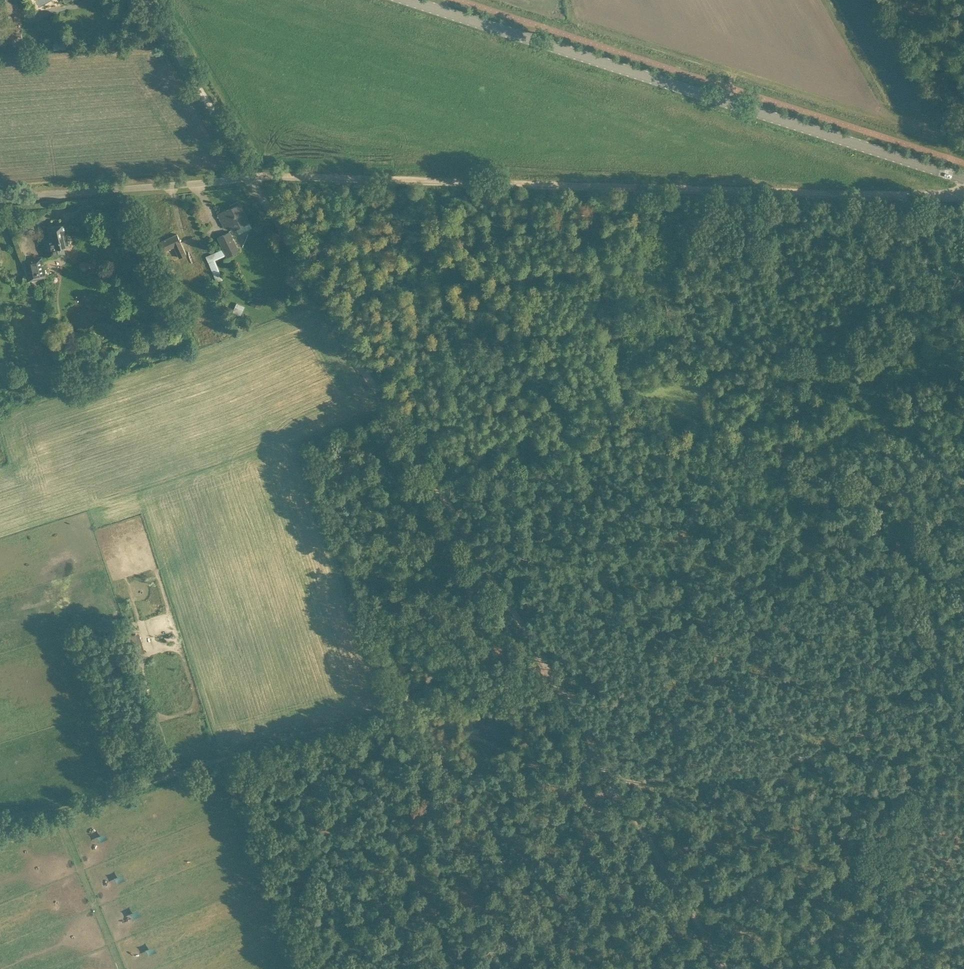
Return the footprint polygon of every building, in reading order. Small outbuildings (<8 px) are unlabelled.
[(3,18),(14,16),(12,0),(0,0),(0,2),(3,18)] [(230,205),(231,207),(218,213),(224,227),(230,224),(233,230),(235,229),(249,222),(240,203),(239,203),(238,201),(230,205)] [(97,212),(81,212),(81,223),(98,222),(97,212)] [(195,253),(181,221),(170,226),(173,234),(161,239),(162,242),(152,247),(165,278),(176,273),(167,252),(176,248),(181,259),(195,253)] [(48,257),(65,253),(64,246),(70,245),(66,223),(48,227),(50,237),(43,238),(48,257)] [(230,231),(217,237),(226,255),(227,256),(240,251),(230,231)] [(29,280),(46,276),(42,256),(25,260),(29,280)] [(90,267),(90,266),(90,265),(89,263),(88,262),(87,261),(86,261),(85,261),(83,261),(82,261),(81,262),(80,263),(79,265),(79,266),(79,267),(80,269),(81,270),(82,271),(83,271),(85,271),(86,271),(87,271),(89,270),(89,269),(90,267)] [(253,298),(251,304),(259,307),(261,300),(253,298)] [(235,306),(232,312),(241,316),(243,310),(235,306)]
